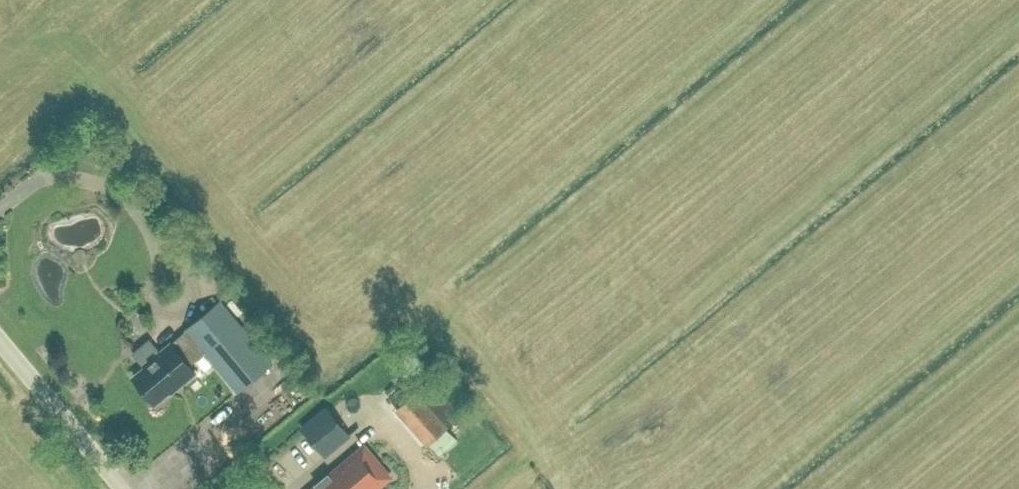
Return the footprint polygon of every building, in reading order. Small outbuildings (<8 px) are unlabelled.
[(272,360),(220,301),(186,330),(186,331),(171,343),(170,342),(144,364),(146,367),(134,378),(155,402),(179,382),(181,383),(195,372),(188,363),(198,354),(209,368),(215,363),(238,390),(272,360)] [(255,388),(264,396),(274,385),(265,377),(255,388)] [(388,396),(396,405),(413,391),(405,381),(388,396)] [(434,460),(455,444),(421,397),(400,413),(434,460)] [(350,433),(327,407),(301,429),(324,455),(350,433)] [(363,445),(329,475),(331,478),(320,488),(317,485),(312,488),(374,488),(389,476),(363,445)]
